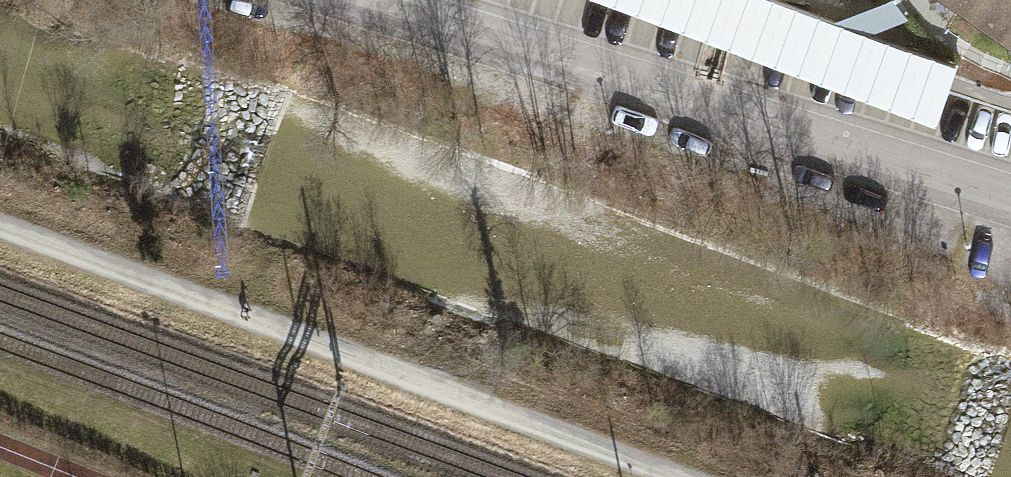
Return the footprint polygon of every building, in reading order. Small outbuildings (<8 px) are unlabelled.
[(1010,54),(1010,0),(930,0),(1010,54)]
